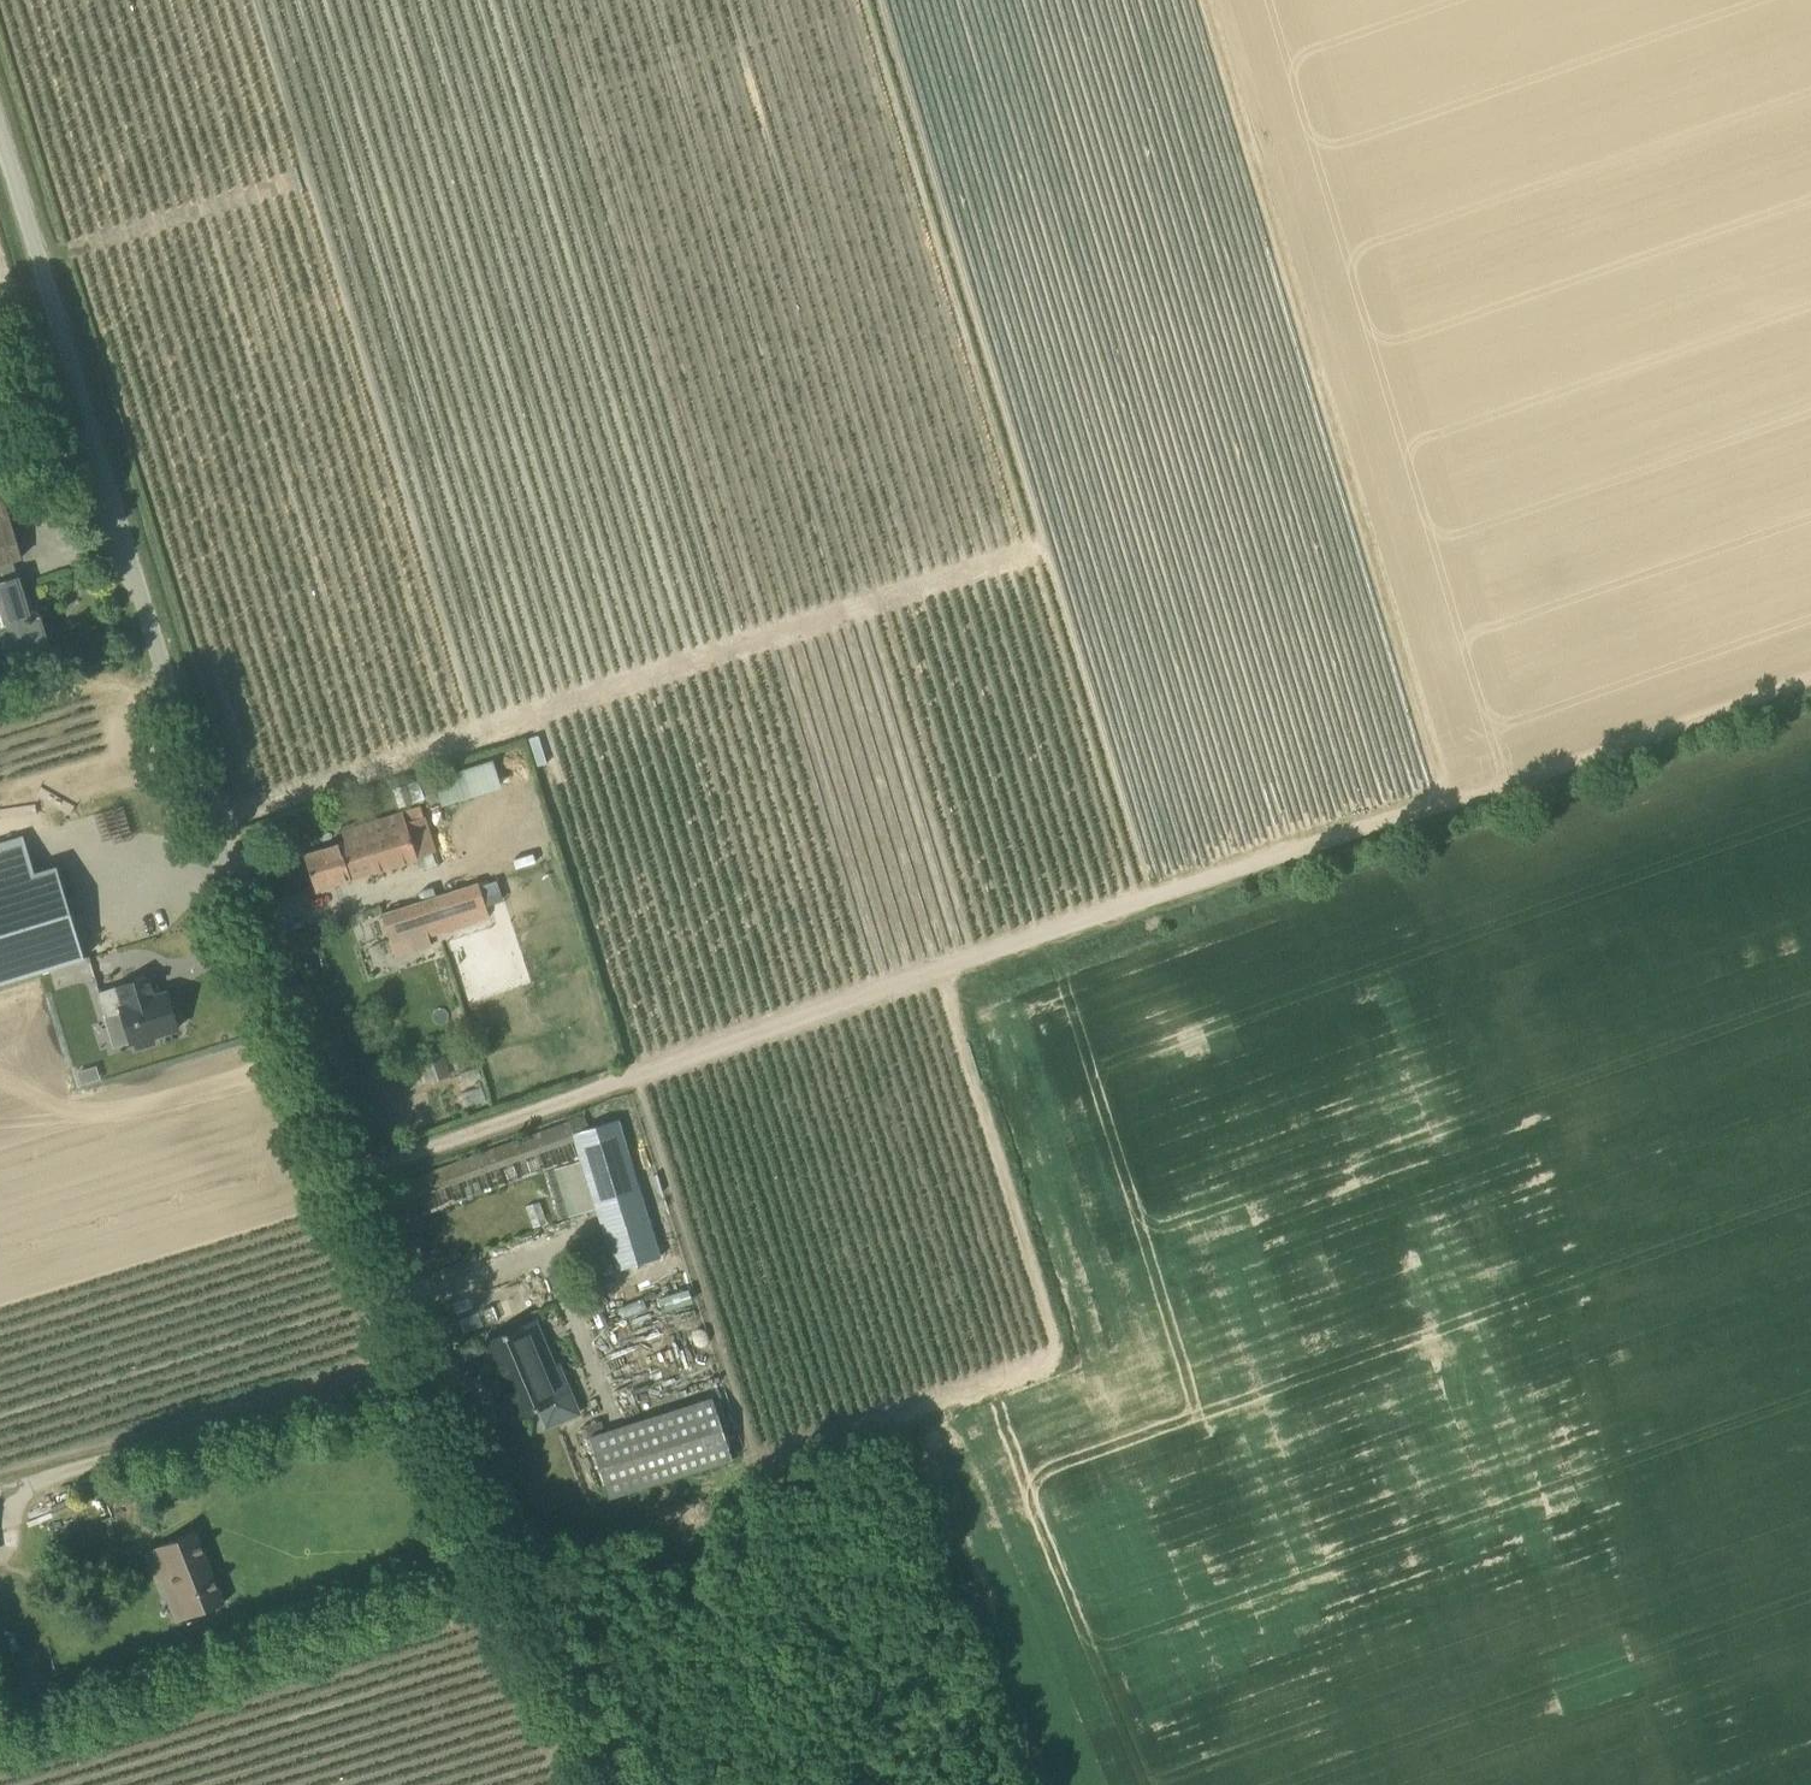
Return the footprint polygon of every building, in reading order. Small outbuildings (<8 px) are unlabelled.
[(18,577),(13,560),(22,557),(0,485),(0,582),(18,577)] [(18,577),(0,582),(0,607),(6,627),(0,629),(0,630),(10,664),(50,652),(40,617),(31,620),(18,577)] [(493,755),(432,775),(441,802),(501,782),(493,755)] [(315,889),(436,851),(424,816),(406,822),(402,811),(343,831),(346,841),(304,854),(315,889)] [(24,835),(0,842),(0,983),(85,958),(57,865),(35,872),(24,835)] [(426,927),(429,934),(488,915),(479,882),(381,913),(389,939),(426,927)] [(157,993),(152,974),(97,990),(105,1015),(121,1010),(130,1041),(134,1039),(136,1045),(154,1040),(152,1034),(178,1026),(167,990),(157,993)] [(444,1054),(421,1061),(427,1080),(450,1073),(444,1054)] [(95,1066),(76,1071),(79,1083),(99,1078),(95,1066)] [(588,1128),(584,1115),(398,1184),(404,1201),(574,1139),(581,1160),(555,1168),(569,1215),(595,1208),(613,1269),(659,1255),(618,1119),(588,1128)] [(500,1337),(488,1342),(518,1418),(556,1403),(544,1372),(555,1368),(543,1336),(538,1322),(500,1337)] [(610,1499),(733,1458),(712,1394),(588,1435),(610,1499)] [(187,1617),(188,1617),(224,1602),(196,1531),(159,1545),(170,1574),(160,1578),(177,1621),(187,1617)]
